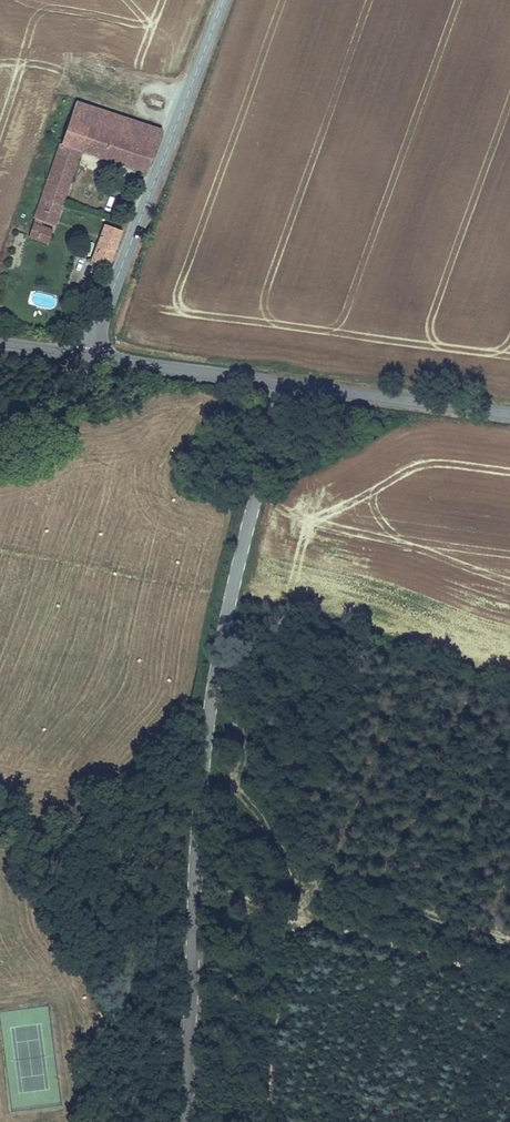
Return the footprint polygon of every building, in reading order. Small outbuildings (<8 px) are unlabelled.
[(92,117),(158,141),(165,125),(65,90),(50,132),(62,136),(70,139),(66,152),(78,157),(83,143),(92,117)] [(158,141),(92,117),(83,143),(149,167),(158,141)] [(56,216),(78,157),(66,152),(70,139),(62,136),(36,209),(56,216)] [(32,218),(28,230),(47,237),(51,224),(32,218)] [(108,262),(121,225),(105,219),(92,256),(108,262)] [(52,310),(57,298),(36,290),(31,302),(52,310)]
